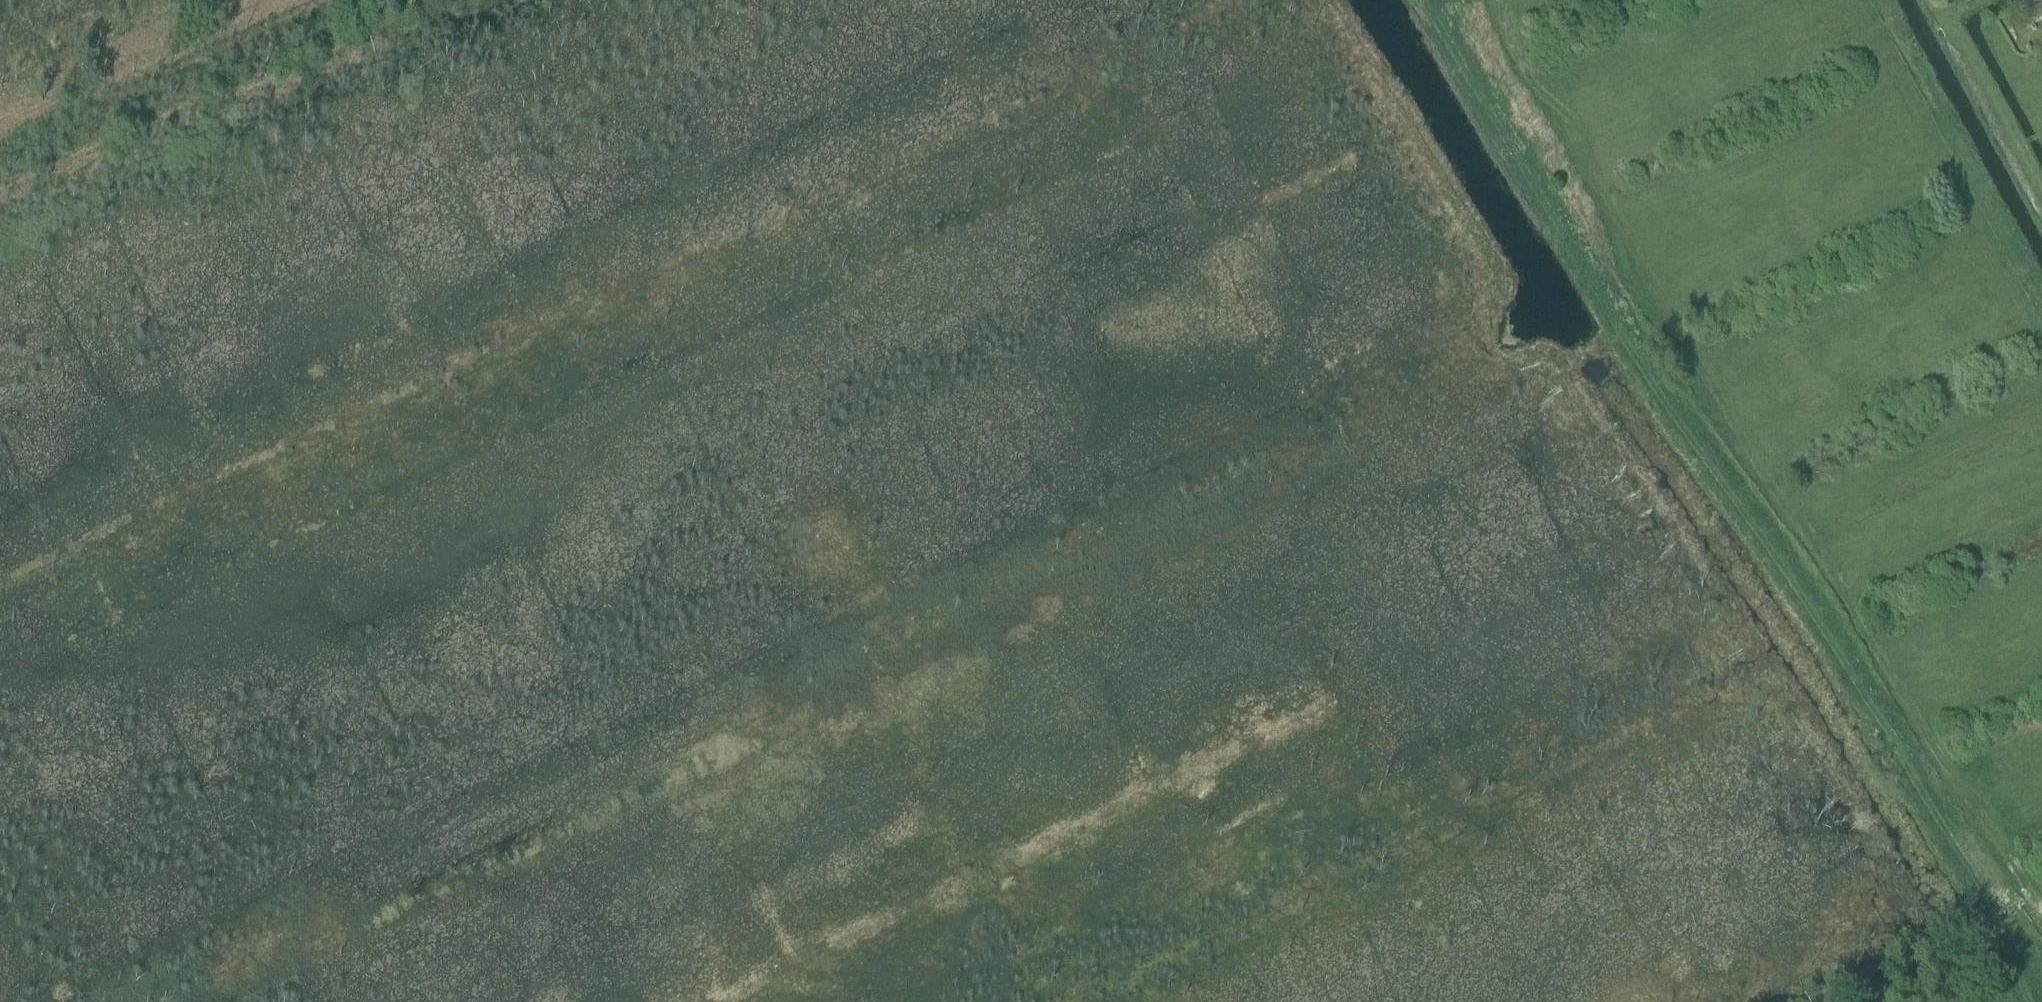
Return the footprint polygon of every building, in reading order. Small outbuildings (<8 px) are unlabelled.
[(2022,14),(2028,26),(2041,20),(2041,5),(2022,14)]
